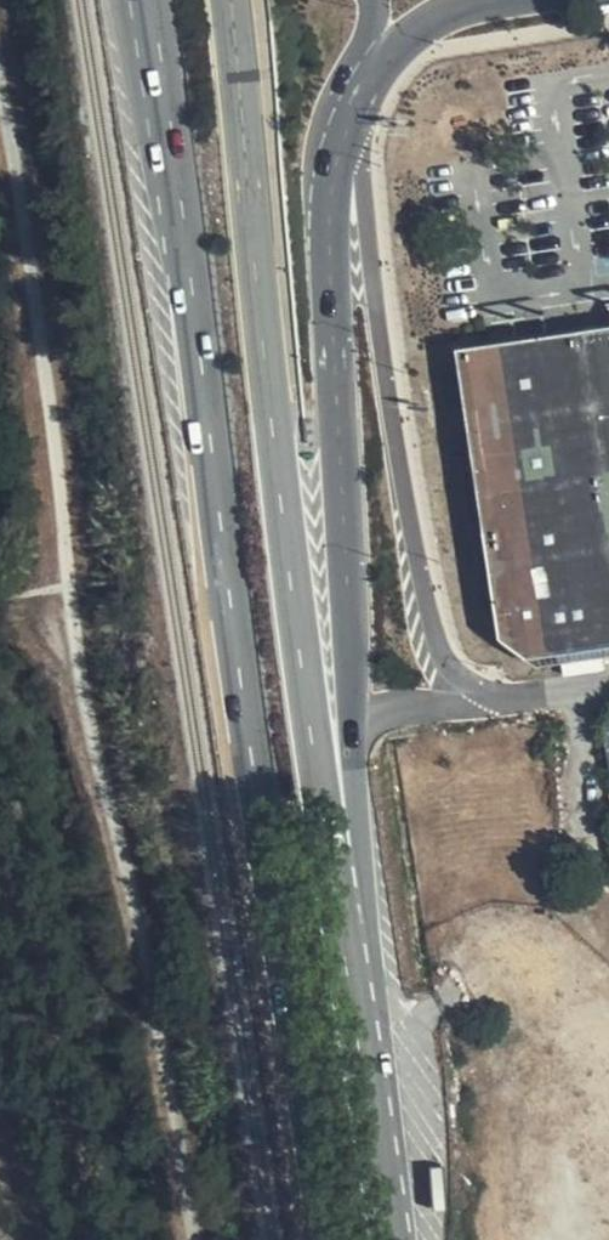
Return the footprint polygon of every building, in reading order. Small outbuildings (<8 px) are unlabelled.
[(457,351),(500,639),(536,664),(608,656),(608,327),(457,351)]
